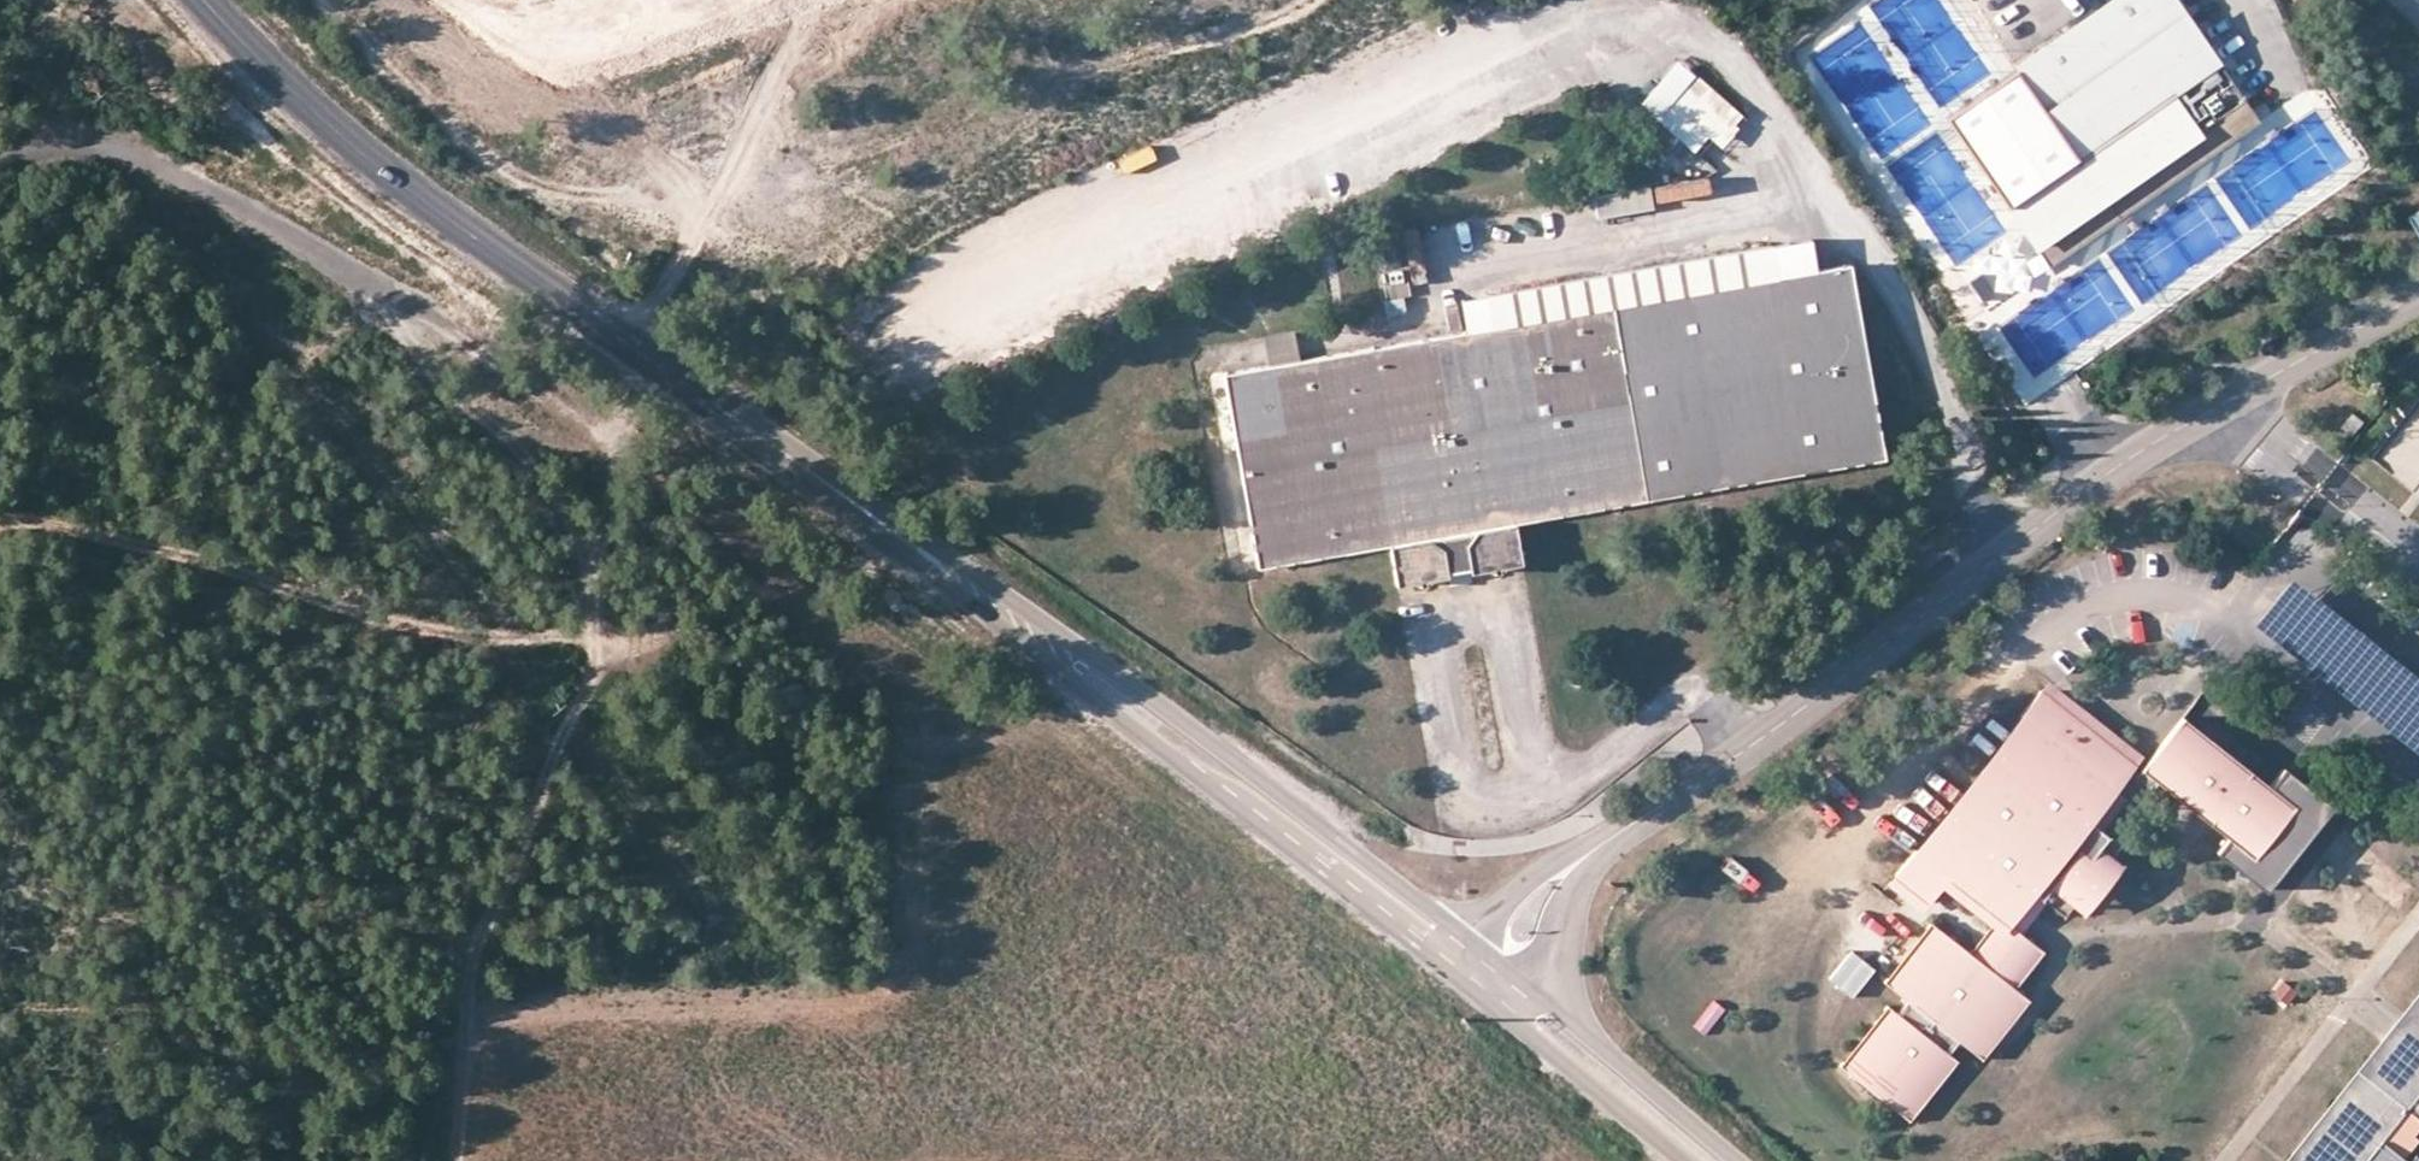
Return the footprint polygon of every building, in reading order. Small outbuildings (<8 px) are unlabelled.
[(1945,118),(2049,267),(2260,121),(2176,0),(2115,0),(1945,118)] [(1708,132),(1722,144),(1747,116),(1678,55),(1638,99),(1694,148),(1708,132)] [(1593,197),(1597,220),(1654,210),(1650,187),(1593,197)] [(2408,219),(2418,236),(2418,212),(2408,219)] [(1817,238),(1774,246),(1780,278),(1823,270),(1817,238)] [(1515,523),(1884,458),(1883,449),(1870,376),(1850,265),(1823,270),(1780,278),(1774,246),(1486,297),(1492,328),(1471,332),(1225,375),(1259,568),(1390,545),(1397,586),(1448,577),(1448,573),(1471,569),(1472,572),(1522,563),(1515,523)] [(1384,286),(1386,299),(1411,295),(1409,282),(1384,286)] [(1492,328),(1486,297),(1465,300),(1471,332),(1492,328)] [(1267,357),(1298,352),(1293,328),(1263,333),(1267,357)] [(1906,371),(1870,376),(1883,449),(1918,444),(1906,371)] [(2341,426),(2351,434),(2363,420),(2353,412),(2341,426)] [(2254,619),(2418,749),(2418,673),(2291,572),(2254,619)] [(2122,796),(2137,775),(2131,770),(2125,765),(2128,760),(2041,690),(2020,716),(2026,721),(1921,853),(1915,848),(1894,874),(1923,897),(1943,872),(1999,916),(2016,930),(2026,918),(2042,897),(2065,915),(2076,901),(2109,859),(2121,845),(2098,827),(2108,814),(2122,796)] [(2137,775),(2122,796),(2137,808),(2158,782),(2217,830),(2229,839),(2219,852),(2266,888),(2330,806),(2284,769),(2270,787),(2262,797),(2244,782),(2252,772),(2182,717),(2170,733),(2137,775)] [(2270,787),(2252,772),(2244,782),(2262,797),(2270,787)] [(2119,867),(2109,859),(2076,901),(2085,909),(2119,867)] [(2016,930),(1999,916),(1969,953),(1932,923),(1885,982),(1909,1001),(1898,1014),(1888,1006),(1841,1066),(1865,1085),(1872,1075),(1894,1093),(1887,1102),(1910,1121),(1958,1061),(1949,1053),(1959,1040),(1983,1059),(2029,1000),(2014,988),(2044,951),(2016,930)] [(1847,948),(1828,982),(1855,997),(1874,963),(1847,948)] [(2409,1021),(2418,1028),(2418,1008),(2409,1021)] [(2409,1021),(2400,1032),(2389,1047),(2418,1070),(2418,1028),(2409,1021)] [(2418,1118),(2418,1070),(2389,1047),(2366,1076),(2403,1106),(2418,1118)] [(1872,1075),(1865,1085),(1887,1102),(1894,1093),(1872,1075)] [(2372,1145),(2403,1106),(2366,1076),(2299,1160),(2360,1160),(2372,1145)] [(2372,1145),(2360,1160),(2392,1160),(2372,1145)] [(2411,1149),(2402,1160),(2418,1160),(2418,1155),(2411,1149)]
